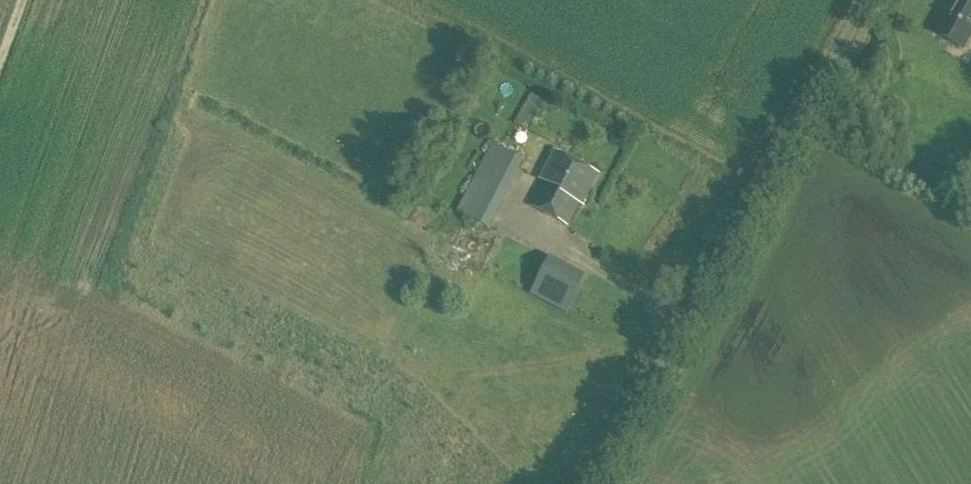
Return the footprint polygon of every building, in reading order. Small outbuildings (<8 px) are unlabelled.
[(970,35),(970,0),(956,0),(952,7),(956,9),(950,20),(946,18),(936,36),(962,51),(970,35)] [(528,131),(545,102),(531,94),(514,123),(528,131)] [(488,228),(524,160),(493,144),(457,211),(488,228)] [(582,206),(597,176),(553,153),(539,181),(542,182),(529,207),(566,226),(577,205),(582,206)] [(564,308),(580,277),(527,249),(524,255),(505,245),(490,275),(488,274),(474,301),(523,327),(539,295),(564,308)]
